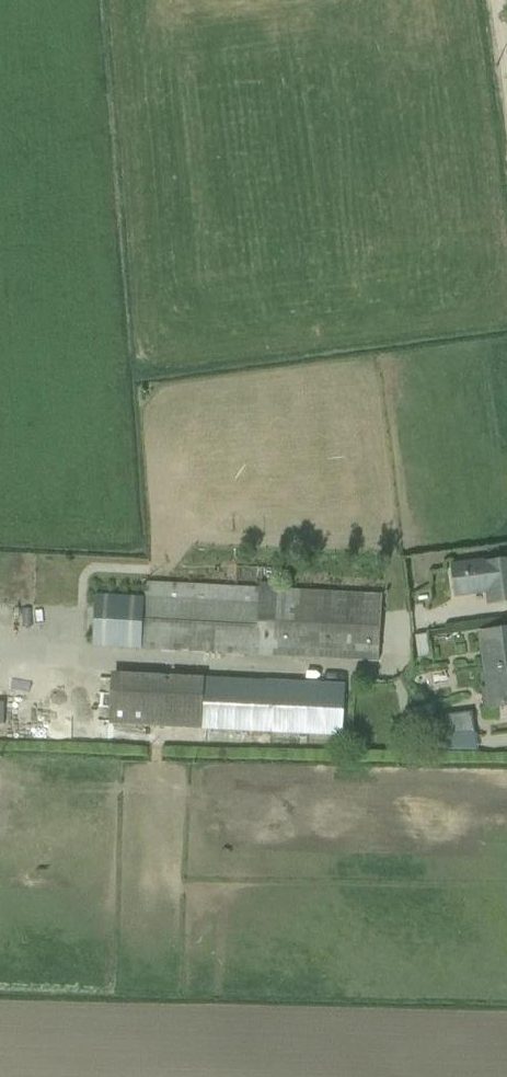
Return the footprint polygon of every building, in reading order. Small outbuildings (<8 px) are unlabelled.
[(506,605),(506,560),(450,566),(453,597),(485,593),(487,607),(506,605)] [(388,666),(392,597),(154,584),(153,600),(103,597),(100,652),(153,655),(155,623),(182,624),(181,640),(190,641),(191,628),(203,629),(201,655),(388,666)] [(37,619),(37,610),(5,609),(5,619),(37,619)] [(506,713),(506,630),(478,634),(490,715),(506,713)] [(426,662),(437,661),(436,639),(425,639),(426,662)] [(352,688),(117,676),(115,720),(332,731),(332,728),(350,729),(352,688)]
